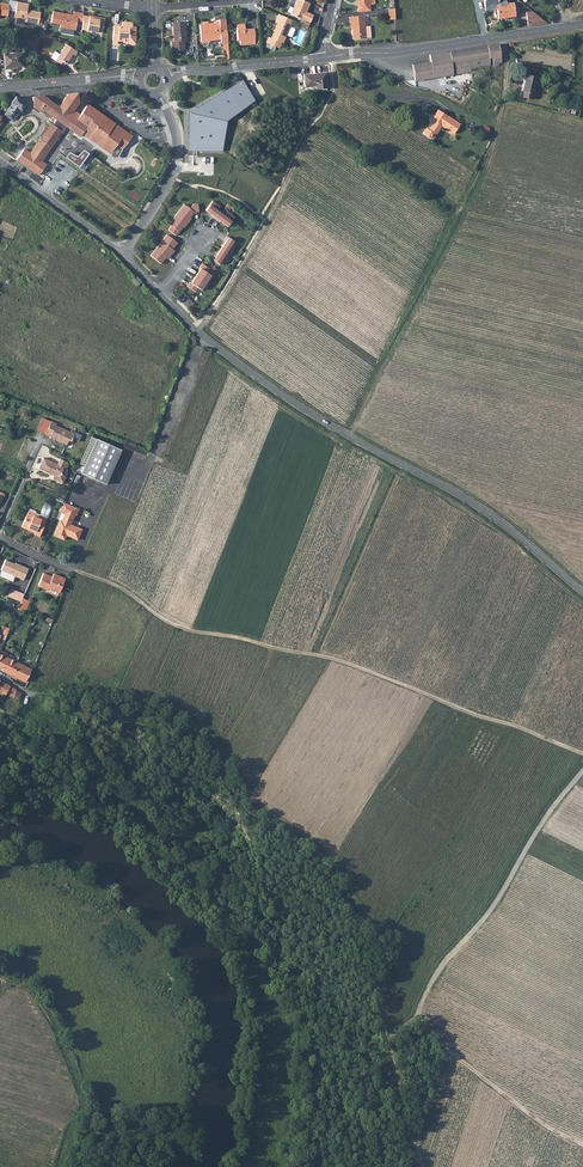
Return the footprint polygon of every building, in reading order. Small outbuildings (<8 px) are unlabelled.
[(10,9),(16,10),(18,0),(11,0),(10,2),(10,9)] [(30,3),(18,0),(16,10),(15,17),(25,19),(25,21),(39,24),(42,11),(32,9),(32,10),(28,9),(30,3)] [(303,0),(296,0),(290,14),(310,22),(313,15),(307,12),(306,13),(304,12),(305,9),(307,10),(310,3),(303,0)] [(497,19),(515,17),(513,2),(508,3),(507,2),(505,2),(505,0),(483,0),(484,11),(495,10),(497,19)] [(9,15),(10,9),(10,2),(1,1),(0,5),(0,14),(9,15)] [(76,29),(78,21),(80,11),(74,10),(74,14),(67,13),(66,14),(64,14),(64,12),(53,10),(51,22),(61,24),(61,27),(76,29)] [(526,12),(528,26),(547,23),(532,11),(526,12)] [(83,22),(83,28),(103,32),(106,18),(99,16),(99,18),(96,18),(94,15),(90,15),(84,14),(83,22)] [(274,28),(287,34),(290,27),(293,20),(279,14),(275,23),(276,23),(274,28)] [(354,40),(372,38),(371,26),(366,27),(365,16),(350,17),(351,23),(352,23),(354,40)] [(209,22),(208,21),(204,21),(204,24),(200,24),(202,36),(214,35),(215,37),(221,37),(222,43),(224,43),(224,50),(230,50),(228,29),(227,18),(220,19),(220,21),(215,21),(215,24),(209,24),(209,22)] [(115,23),(114,39),(119,40),(127,40),(129,42),(136,43),(137,35),(136,34),(137,26),(133,25),(133,21),(123,20),(122,25),(119,25),(119,23),(115,23)] [(187,41),(186,21),(173,23),(174,42),(172,42),(173,51),(186,50),(185,41),(187,41)] [(238,40),(253,38),(255,38),(254,33),(255,30),(254,30),(254,28),(245,29),(245,24),(237,25),(238,40)] [(283,43),(286,35),(287,34),(274,28),(273,29),(274,30),(271,38),(268,37),(266,42),(274,46),(275,45),(279,47),(281,43),(283,43)] [(31,40),(28,44),(36,50),(38,46),(31,40)] [(77,50),(66,43),(60,54),(56,60),(60,62),(60,63),(61,63),(63,63),(64,62),(67,64),(74,53),(75,54),(77,50)] [(413,64),(415,81),(472,73),(471,69),(490,66),(489,58),(492,58),(493,66),(499,66),(498,63),(502,63),(499,44),(429,54),(430,61),(413,64)] [(56,51),(52,58),(56,60),(60,54),(56,51)] [(6,54),(20,66),(24,66),(23,52),(6,54)] [(6,54),(5,54),(6,67),(20,66),(6,54)] [(302,74),(304,88),(315,86),(315,89),(327,88),(326,72),(302,74)] [(525,74),(519,96),(534,100),(539,78),(525,74)] [(241,81),(187,112),(186,149),(218,150),(219,119),(252,100),(241,81)] [(32,96),(33,101),(33,107),(42,114),(44,111),(56,119),(66,127),(80,137),(83,133),(110,153),(116,144),(123,149),(132,136),(87,103),(80,114),(73,109),(79,101),(77,92),(68,93),(59,106),(44,96),(32,96)] [(11,103),(12,103),(4,115),(13,121),(20,110),(21,110),(25,103),(21,100),(15,96),(11,103)] [(560,105),(558,112),(564,114),(566,107),(560,105)] [(422,134),(432,140),(441,126),(453,134),(460,124),(448,115),(447,116),(437,110),(431,119),(434,121),(428,130),(425,128),(422,134)] [(53,124),(51,123),(39,140),(51,148),(66,127),(56,119),(53,124)] [(31,170),(38,159),(41,161),(51,148),(39,140),(30,153),(24,149),(16,159),(31,170)] [(70,153),(66,158),(80,168),(90,154),(85,150),(78,157),(70,153)] [(41,161),(38,159),(31,170),(34,172),(41,161)] [(212,201),(205,210),(212,215),(212,216),(220,222),(220,221),(227,227),(234,217),(227,212),(225,214),(218,209),(219,206),(212,201)] [(168,230),(175,236),(183,227),(184,228),(191,218),(190,217),(194,212),(198,212),(197,204),(193,204),(189,209),(184,204),(168,224),(171,226),(168,230)] [(167,235),(150,256),(161,264),(166,257),(168,259),(174,251),(172,249),(177,243),(167,235)] [(215,255),(212,259),(220,265),(223,261),(225,262),(235,247),(232,246),(235,242),(227,236),(224,241),(225,241),(216,256),(215,255)] [(190,282),(187,286),(195,292),(198,288),(201,290),(211,275),(208,273),(210,269),(202,264),(199,268),(200,269),(191,283),(190,282)] [(54,425),(55,423),(49,421),(44,433),(49,436),(48,437),(65,444),(67,439),(69,440),(70,439),(73,433),(54,425)] [(105,484),(119,450),(89,437),(80,461),(76,472),(105,484)] [(146,456),(148,450),(125,444),(123,450),(146,456)] [(62,483),(65,476),(64,475),(60,473),(62,468),(63,467),(64,467),(65,467),(66,467),(67,465),(67,464),(67,463),(67,462),(65,461),(59,458),(57,464),(42,457),(38,468),(53,475),(52,479),(62,483)] [(39,515),(41,516),(46,518),(51,506),(44,503),(39,515)] [(69,519),(71,520),(73,515),(75,515),(77,509),(63,503),(62,506),(60,512),(64,513),(61,520),(59,520),(53,533),(58,535),(57,537),(63,539),(65,535),(76,539),(81,529),(69,524),(69,526),(67,525),(69,519)] [(39,537),(46,518),(41,516),(41,517),(40,520),(26,514),(20,527),(26,530),(27,528),(34,532),(33,535),(39,537)] [(11,561),(5,559),(1,569),(9,572),(12,563),(11,563),(11,562),(11,561)] [(12,563),(9,572),(23,578),(28,567),(15,561),(14,564),(12,563)] [(46,575),(47,574),(43,572),(38,584),(46,588),(47,586),(59,591),(65,577),(52,572),(51,577),(46,575)] [(7,594),(13,596),(16,589),(10,586),(7,594)] [(24,592),(16,589),(13,596),(21,599),(22,596),(24,592)] [(22,608),(25,610),(29,599),(22,596),(21,599),(18,607),(22,608)] [(7,600),(5,606),(14,609),(15,602),(7,600)] [(1,669),(10,673),(15,662),(0,654),(0,666),(2,667),(1,669)] [(15,662),(10,673),(24,681),(30,669),(15,662)] [(3,697),(6,691),(8,692),(6,694),(11,697),(9,701),(16,705),(21,693),(15,691),(15,690),(0,681),(0,695),(3,697)]
